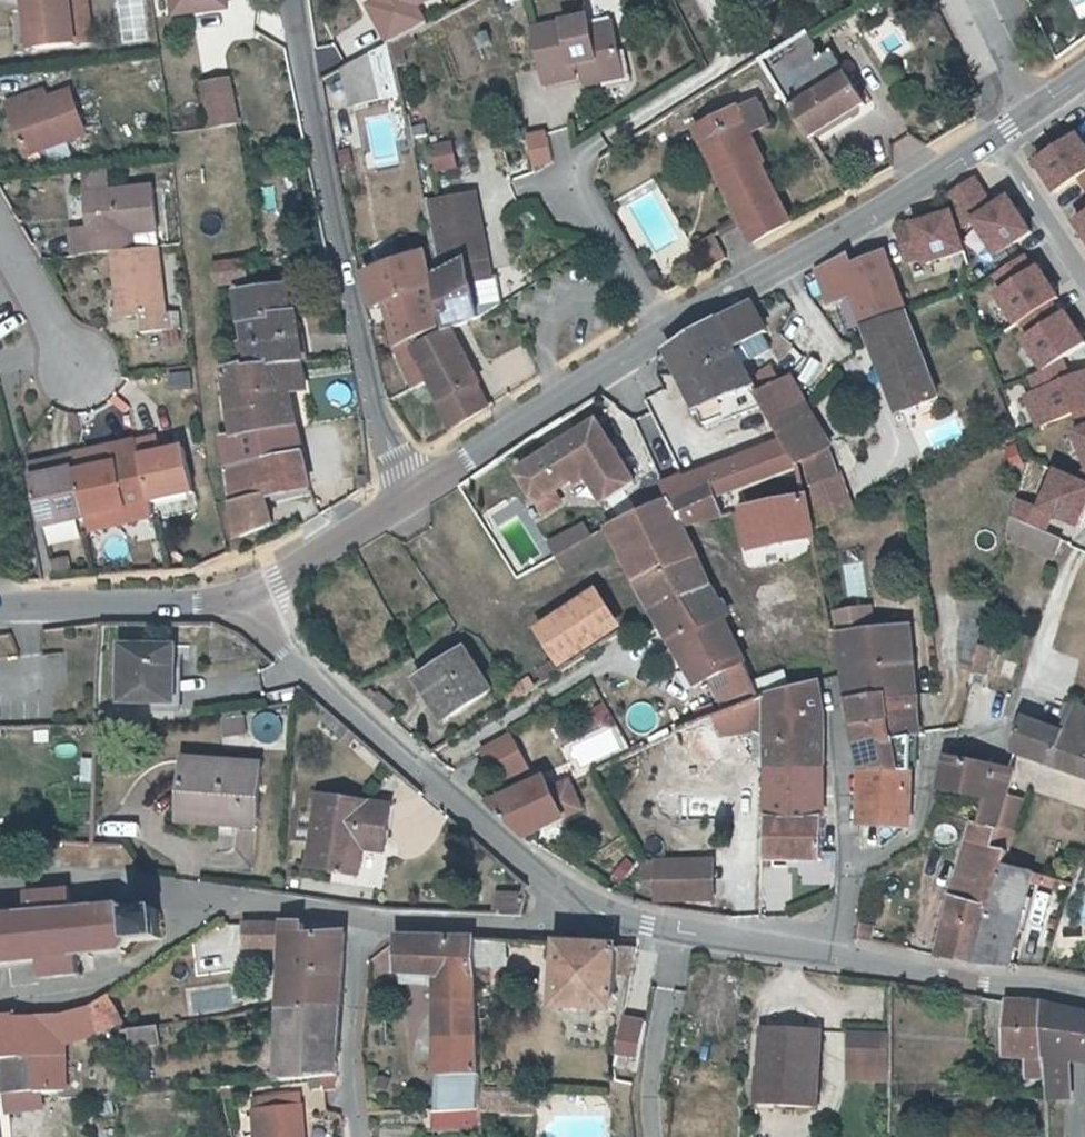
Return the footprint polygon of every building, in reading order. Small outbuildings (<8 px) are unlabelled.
[(80,43),(94,42),(90,0),(27,0),(29,21),(37,20),(39,37),(41,53),(77,49),(76,44),(80,43)] [(171,15),(226,7),(225,0),(169,0),(171,15)] [(371,0),(364,4),(385,42),(425,20),(417,6),(428,0),(371,0)] [(629,79),(622,49),(616,50),(610,22),(588,27),(586,16),(530,28),(542,82),(574,76),(572,68),(570,63),(576,62),(577,67),(581,84),(600,80),(601,86),(629,79)] [(824,54),(809,32),(789,45),(762,61),(811,137),(866,104),(848,74),(833,49),(824,54)] [(351,107),(400,97),(389,44),(341,69),(351,107)] [(227,83),(202,86),(204,97),(229,92),(227,83)] [(26,157),(86,135),(68,89),(48,97),(44,87),(5,102),(26,157)] [(229,92),(204,97),(211,130),(235,126),(229,92)] [(720,121),(697,134),(703,146),(704,147),(715,141),(745,202),(773,187),(764,168),(767,166),(753,138),(773,127),(762,105),(744,114),(748,121),(727,132),(720,121)] [(544,129),(522,135),(531,168),(553,162),(544,129)] [(1079,131),(1038,159),(1058,189),(1084,170),(1084,139),(1079,131)] [(690,142),(686,145),(690,152),(703,146),(697,134),(688,138),(690,142)] [(459,139),(429,143),(433,171),(463,167),(459,139)] [(734,207),(745,202),(715,141),(704,147),(731,200),(734,207)] [(86,178),(89,193),(106,191),(104,175),(86,178)] [(898,228),(910,267),(977,254),(1042,371),(1024,379),(1039,425),(1071,415),(1084,449),(1084,346),(1050,269),(1012,201),(982,180),(898,228)] [(106,191),(89,193),(84,194),(90,238),(77,240),(80,259),(110,254),(141,250),(139,233),(157,230),(150,184),(106,191)] [(773,187),(745,202),(734,207),(754,245),(792,224),(773,187)] [(476,231),(481,229),(470,192),(464,193),(476,231)] [(476,231),(464,193),(421,201),(450,336),(455,333),(483,315),(474,277),(494,272),(481,229),(476,231)] [(692,245),(705,267),(725,256),(712,233),(692,245)] [(116,291),(124,290),(128,318),(140,316),(143,335),(175,330),(172,311),(167,312),(157,247),(141,250),(110,254),(116,291)] [(856,294),(868,332),(908,316),(904,304),(887,255),(850,273),(845,257),(822,267),(831,300),(856,294)] [(409,348),(394,352),(412,389),(432,381),(415,352),(441,340),(422,256),(367,277),(375,310),(385,307),(399,303),(409,348)] [(240,261),(210,265),(212,283),(243,278),(240,261)] [(281,364),(301,362),(295,315),(288,316),(285,288),(237,294),(244,342),(238,343),(240,366),(240,368),(281,364)] [(124,290),(116,291),(121,319),(128,318),(124,290)] [(399,303),(385,307),(394,352),(409,348),(399,303)] [(769,334),(752,304),(719,321),(737,352),(769,334)] [(908,316),(868,332),(875,353),(900,414),(937,399),(933,387),(921,352),(909,318),(908,316)] [(719,321),(682,345),(714,401),(703,408),(713,425),(759,408),(752,391),(759,388),(737,352),(719,321)] [(432,381),(444,402),(459,424),(496,401),(481,380),(483,380),(455,333),(450,336),(441,340),(415,352),(432,381)] [(714,401),(682,345),(671,352),(703,408),(714,401)] [(224,368),(225,368),(232,367),(230,353),(222,354),(224,368)] [(307,394),(301,362),(281,364),(289,398),(307,394)] [(232,367),(225,368),(235,434),(223,436),(228,470),(301,451),(289,398),(281,364),(240,368),(240,366),(232,367)] [(762,403),(773,422),(804,403),(788,375),(756,393),(762,403)] [(782,437),(785,441),(816,424),(804,403),(773,422),(782,437)] [(599,423),(520,472),(539,503),(577,479),(579,484),(590,477),(606,502),(636,483),(599,423)] [(785,441),(797,462),(804,459),(826,448),(829,446),(816,424),(785,441)] [(183,444),(169,446),(159,448),(158,442),(157,434),(138,439),(148,496),(191,491),(183,444)] [(712,484),(716,493),(797,462),(785,441),(782,437),(705,469),(712,484)] [(151,513),(148,496),(137,439),(110,444),(114,464),(74,472),(83,514),(122,505),(124,519),(151,513)] [(159,448),(169,446),(168,440),(158,442),(159,448)] [(114,464),(110,444),(79,451),(73,466),(74,472),(114,464)] [(826,448),(804,459),(812,482),(834,473),(826,448)] [(38,520),(40,525),(84,516),(83,514),(74,472),(73,466),(79,451),(51,457),(54,473),(29,478),(35,504),(38,520)] [(309,486),(301,451),(228,470),(238,539),(274,523),(268,496),(309,486)] [(27,468),(29,478),(54,473),(51,457),(26,463),(27,468)] [(1068,459),(1049,501),(1023,494),(1017,508),(1055,524),(1061,515),(1084,523),(1084,464),(1068,459)] [(668,503),(712,484),(705,469),(659,485),(665,496),(668,502),(668,503)] [(834,473),(812,482),(818,525),(853,510),(839,472),(834,473)] [(359,491),(368,486),(367,475),(359,475),(359,491)] [(680,525),(725,515),(716,493),(712,484),(668,503),(680,525)] [(556,493),(539,503),(545,512),(562,502),(556,493)] [(802,494),(741,509),(748,544),(809,529),(802,494)] [(680,525),(668,503),(668,502),(665,496),(605,527),(612,540),(637,585),(688,562),(698,558),(680,525)] [(122,505),(83,514),(84,516),(86,527),(124,519),(122,505)] [(1026,543),(1035,522),(1017,515),(1011,538),(1026,543)] [(1061,559),(1064,549),(1069,537),(1057,532),(1036,523),(1035,522),(1026,543),(1051,554),(1061,559)] [(547,543),(555,557),(589,537),(581,523),(547,543)] [(589,537),(555,557),(563,569),(612,540),(605,527),(589,537)] [(698,558),(688,562),(700,587),(711,582),(698,558)] [(841,564),(847,599),(867,596),(861,560),(841,564)] [(688,562),(637,585),(652,612),(683,595),(696,618),(702,629),(725,619),(728,617),(711,582),(700,587),(688,562)] [(538,626),(563,666),(580,656),(621,631),(595,590),(538,626)] [(683,595),(652,612),(696,689),(747,663),(725,619),(702,629),(696,618),(683,595)] [(840,632),(848,678),(851,695),(920,694),(914,624),(877,628),(874,606),(836,610),(839,623),(840,632)] [(965,663),(978,667),(984,643),(963,637),(965,663)] [(978,667),(988,670),(995,646),(984,643),(978,667)] [(180,672),(181,650),(128,648),(125,703),(174,707),(176,671),(180,672)] [(454,717),(493,687),(464,650),(424,680),(454,717)] [(62,676),(63,654),(43,653),(43,675),(62,676)] [(537,671),(544,682),(559,673),(552,662),(537,671)] [(988,670),(978,667),(974,681),(984,684),(988,670)] [(757,677),(761,689),(787,681),(783,669),(757,677)] [(517,686),(523,695),(526,693),(536,687),(529,678),(517,686)] [(765,697),(713,718),(716,736),(750,730),(753,756),(757,765),(766,769),(826,772),(827,711),(821,683),(765,697)] [(513,702),(523,695),(517,686),(507,692),(513,702)] [(597,687),(583,693),(596,723),(609,717),(597,687)] [(920,694),(851,695),(857,725),(893,722),(897,736),(914,735),(923,734),(920,694)] [(1078,706),(1069,731),(1058,727),(1061,720),(1051,716),(1049,725),(1028,718),(1017,750),(1084,774),(1084,708),(1078,706)] [(224,736),(245,731),(241,714),(221,719),(224,736)] [(713,718),(677,732),(688,770),(722,760),(716,736),(713,718)] [(865,774),(914,766),(914,735),(897,736),(893,722),(857,725),(865,774)] [(491,737),(478,746),(490,766),(494,764),(503,779),(511,774),(502,759),(517,750),(508,734),(494,742),(491,737)] [(943,788),(985,797),(983,805),(978,826),(998,830),(1006,801),(1008,793),(1014,772),(1015,768),(994,763),(992,764),(993,755),(957,747),(952,761),(943,788)] [(688,770),(685,770),(690,788),(727,778),(722,760),(688,770)] [(233,818),(233,829),(256,831),(261,770),(185,763),(181,813),(233,818)] [(864,826),(887,826),(887,816),(913,816),(914,766),(865,774),(864,826)] [(826,772),(766,769),(768,858),(823,860),(823,858),(829,857),(829,849),(825,849),(826,772)] [(543,779),(494,802),(502,814),(525,835),(582,808),(568,780),(548,790),(543,779)] [(997,831),(992,849),(993,849),(1007,852),(1022,797),(1008,793),(1006,801),(998,830),(997,831)] [(321,796),(308,869),(338,874),(337,877),(347,878),(348,876),(360,878),(366,843),(386,846),(392,809),(321,796)] [(181,813),(181,824),(233,829),(233,818),(181,813)] [(887,816),(887,826),(913,826),(913,816),(887,816)] [(983,847),(992,849),(997,831),(998,830),(978,826),(974,825),(968,844),(983,847)] [(983,847),(968,844),(955,895),(994,905),(999,883),(976,878),(983,847)] [(993,849),(992,849),(983,847),(976,878),(999,883),(1004,863),(1007,852),(993,849)] [(689,882),(658,883),(659,899),(714,899),(713,861),(689,862),(689,882)] [(689,862),(657,863),(658,883),(689,882),(689,862)] [(1004,863),(999,883),(994,905),(979,965),(1012,966),(1035,882),(1037,873),(1004,863)] [(1069,876),(1076,880),(1081,868),(1074,864),(1069,876)] [(1037,873),(1035,882),(1043,884),(1045,876),(1037,873)] [(1049,886),(1052,879),(1045,876),(1043,884),(1049,886)] [(1052,879),(1049,886),(1058,889),(1060,881),(1052,879)] [(81,974),(80,962),(90,962),(89,952),(125,949),(130,941),(161,938),(159,908),(128,910),(121,903),(76,906),(74,889),(35,891),(37,912),(0,915),(0,964),(39,960),(41,978),(81,974)] [(492,912),(520,912),(521,891),(492,891),(492,912)] [(939,954),(979,965),(994,905),(955,895),(939,954)] [(286,922),(284,1009),(341,1001),(343,931),(322,933),(322,923),(286,922)] [(1053,956),(1074,956),(1075,933),(1054,933),(1053,956)] [(476,1001),(473,936),(398,934),(398,969),(441,971),(445,1033),(437,1033),(439,1073),(479,1070),(476,1001)] [(505,1002),(503,937),(473,936),(476,1001),(505,1002)] [(631,973),(636,945),(559,939),(558,1004),(615,1008),(616,971),(631,973)] [(85,1007),(95,1032),(121,1019),(110,993),(85,1007)] [(341,1001),(284,1009),(283,1080),(338,1074),(341,1001)] [(1044,1059),(1040,1004),(1009,1001),(1007,1058),(1044,1059)] [(1040,1004),(1044,1059),(1067,1060),(1084,1060),(1084,1015),(1040,1004)] [(60,1087),(58,1049),(66,1050),(65,1038),(95,1032),(85,1007),(62,1015),(31,1017),(18,1017),(0,1016),(0,1051),(4,1092),(37,1089),(57,1088),(60,1087)] [(637,1058),(646,1019),(622,1014),(614,1053),(637,1058)] [(125,1026),(126,1048),(157,1046),(156,1024),(125,1026)] [(823,1026),(767,1025),(766,1075),(763,1075),(762,1097),(762,1100),(784,1101),(784,1106),(806,1107),(807,1098),(821,1099),(823,1026)] [(890,1028),(850,1027),(851,1072),(890,1073),(890,1028)] [(1067,1060),(1044,1059),(1046,1095),(1068,1095),(1067,1060)] [(479,1070),(439,1073),(445,1108),(481,1106),(480,1090),(479,1070)] [(225,1091),(226,1096),(238,1095),(237,1084),(230,1085),(223,1086),(225,1091)] [(39,1104),(37,1089),(4,1092),(6,1108),(39,1104)] [(511,1109),(511,1092),(483,1091),(483,1108),(511,1109)] [(293,1095),(247,1106),(255,1136),(303,1136),(293,1095)]
